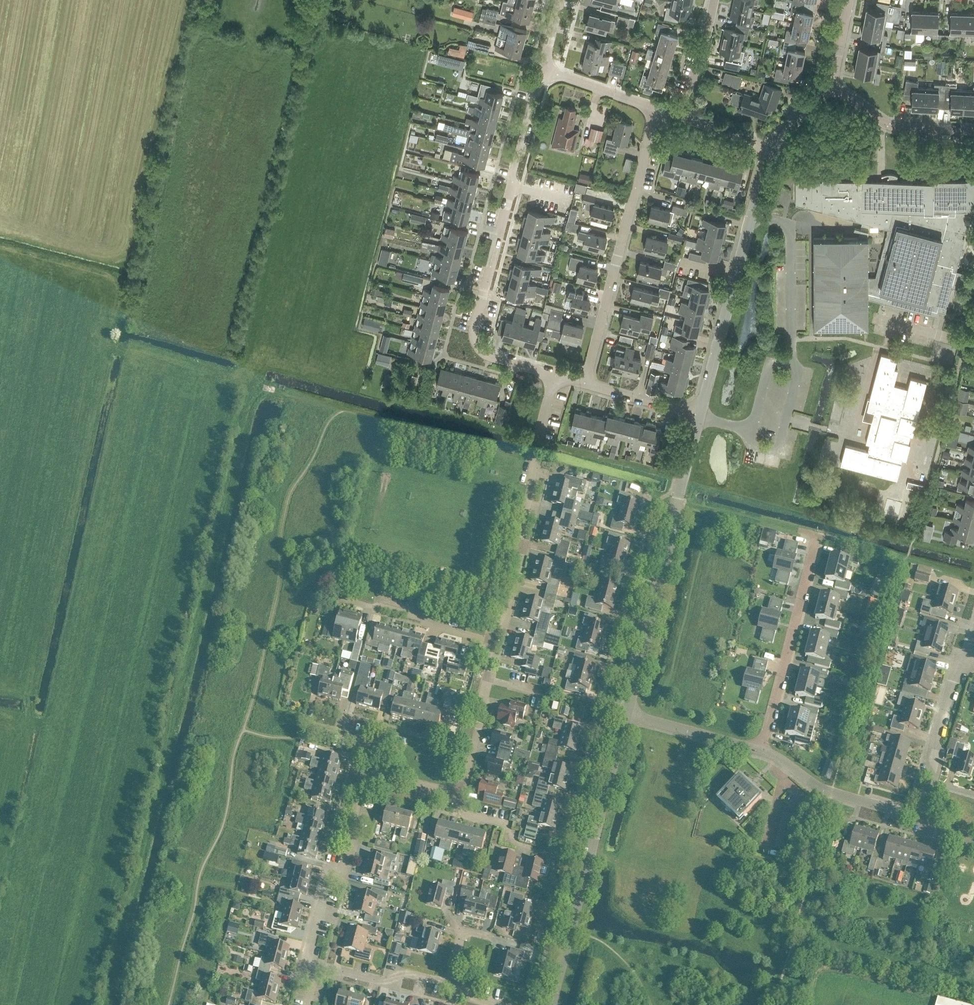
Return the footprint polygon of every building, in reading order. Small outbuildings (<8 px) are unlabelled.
[(508,2),(516,4),(534,9),(535,4),(534,4),(535,0),(508,0),(508,2)] [(758,0),(734,0),(733,6),(752,10),(754,4),(757,4),(758,0)] [(534,9),(516,4),(508,2),(503,1),(500,13),(529,21),(531,13),(532,13),(534,9)] [(689,17),(692,6),(672,2),(671,8),(667,7),(665,18),(678,21),(679,15),(689,17)] [(803,12),(804,5),(793,2),(790,13),(796,15),(794,23),(811,26),(813,14),(803,12)] [(878,3),(876,11),(867,9),(865,22),(886,26),(887,19),(898,21),(901,7),(878,3)] [(751,16),(752,10),(733,6),(730,17),(740,19),(739,25),(749,28),(752,28),(755,17),(751,16)] [(485,15),(497,18),(499,11),(487,8),(485,15)] [(911,33),(905,32),(905,37),(916,37),(916,33),(924,33),(925,12),(912,12),(911,33)] [(938,13),(925,12),(924,33),(933,34),(932,38),(944,38),(944,34),(938,34),(938,13)] [(964,14),(951,13),(950,34),(944,34),(944,38),(955,39),(955,35),(963,35),(964,14)] [(614,27),(615,21),(609,19),(590,14),(586,27),(606,32),(608,25),(614,27)] [(964,14),(963,35),(972,35),(971,39),(973,39),(973,14),(964,14)] [(495,25),(497,18),(485,15),(484,21),(495,25)] [(633,26),(635,19),(619,15),(617,22),(633,26)] [(865,22),(862,35),(883,39),(882,45),(886,46),(888,35),(884,34),(886,26),(865,22)] [(658,44),(674,48),(678,36),(668,33),(670,26),(658,23),(655,34),(661,35),(658,44)] [(808,39),(811,26),(794,23),(792,31),(787,30),(784,41),(796,44),(798,37),(808,39)] [(499,37),(525,43),(526,39),(525,38),(527,31),(502,24),(499,37)] [(724,29),(722,40),(728,42),(742,44),(743,38),(747,39),(749,28),(739,25),(736,25),(735,31),(724,29)] [(523,48),(525,43),(499,37),(495,49),(520,55),(522,48),(523,48)] [(586,54),(609,60),(610,56),(605,55),(607,47),(610,47),(612,41),(596,37),(595,43),(587,41),(585,46),(587,47),(586,54)] [(728,42),(722,40),(720,52),(730,54),(728,60),(726,59),(725,67),(739,70),(741,63),(742,63),(744,52),(741,51),(742,44),(728,42)] [(795,50),(796,44),(784,41),(782,52),(788,53),(786,62),(802,65),(805,52),(795,50)] [(488,52),(490,45),(478,42),(476,49),(488,52)] [(463,56),(467,45),(460,43),(459,49),(449,46),(448,52),(463,56)] [(671,61),(674,48),(658,44),(656,51),(648,49),(647,53),(671,61)] [(860,47),(857,60),(878,64),(880,56),(884,57),(886,46),(882,45),(880,51),(860,47)] [(636,63),(640,52),(633,50),(630,61),(636,63)] [(667,73),(671,61),(647,53),(645,58),(647,58),(645,66),(651,68),(667,73)] [(608,64),(609,60),(586,54),(582,66),(598,70),(600,62),(608,64)] [(902,55),(896,54),(894,66),(900,67),(902,55)] [(463,70),(465,61),(453,58),(450,67),(463,70)] [(875,77),(874,83),(878,84),(881,73),(876,72),(878,64),(857,60),(855,73),(875,77)] [(915,60),(911,60),(911,65),(905,64),(904,68),(914,68),(915,60)] [(623,77),(626,65),(612,61),(609,73),(623,77)] [(800,78),(802,65),(786,62),(784,70),(777,68),(774,79),(788,82),(789,75),(800,78)] [(663,85),(667,73),(651,68),(648,76),(643,74),(640,85),(644,87),(643,92),(652,94),(653,89),(651,89),(653,82),(663,85)] [(738,88),(742,76),(726,72),(722,82),(738,88)] [(925,109),(926,89),(926,87),(918,87),(918,82),(906,80),(903,98),(912,99),(911,108),(912,108),(925,109)] [(484,102),(500,107),(503,95),(493,92),(495,86),(481,82),(478,96),(468,93),(467,98),(484,103),(484,102)] [(775,108),(780,93),(781,89),(764,83),(759,97),(753,95),(752,96),(744,93),(744,95),(742,94),(743,93),(736,90),(736,93),(733,92),(730,100),(733,101),(732,103),(740,106),(739,111),(749,114),(750,113),(764,118),(766,112),(771,114),(773,108),(775,108)] [(926,89),(925,109),(938,109),(938,99),(945,100),(945,89),(946,84),(934,84),(934,88),(926,87),(926,89)] [(957,85),(946,84),(945,89),(951,89),(950,110),(963,111),(965,90),(956,89),(957,85)] [(965,90),(963,111),(973,112),(973,86),(973,90),(965,90)] [(497,118),(500,107),(484,102),(484,103),(482,109),(469,106),(468,111),(474,112),(481,114),(497,118)] [(573,129),(577,113),(575,113),(575,109),(566,107),(563,118),(560,117),(552,147),(567,150),(567,149),(574,151),(580,130),(573,129)] [(494,130),(497,118),(481,114),(479,121),(472,119),(467,117),(465,123),(471,124),(494,130)] [(627,144),(632,124),(618,121),(613,140),(607,139),(604,151),(616,154),(619,142),(627,144)] [(491,142),(494,130),(471,124),(470,129),(453,125),(451,132),(467,136),(475,138),(475,137),(491,142)] [(601,142),(604,130),(591,127),(588,139),(595,141),(601,142)] [(447,143),(449,137),(437,134),(436,140),(447,143)] [(488,153),(491,142),(475,137),(475,138),(467,136),(464,148),(466,148),(472,149),(488,153)] [(424,153),(427,141),(419,138),(416,150),(424,153)] [(485,165),(488,153),(472,149),(466,148),(464,155),(459,153),(459,152),(446,149),(444,157),(450,159),(450,160),(456,162),(457,158),(485,165)] [(682,172),(687,153),(682,152),(681,155),(674,153),(673,160),(666,159),(662,173),(680,178),(682,172)] [(691,181),(697,159),(691,157),(692,155),(687,153),(682,172),(688,173),(686,180),(691,181)] [(627,168),(633,169),(636,158),(629,156),(627,168)] [(704,177),(709,159),(704,158),(704,161),(697,159),(691,181),(696,182),(698,176),(704,177)] [(713,191),(720,165),(714,163),(714,161),(709,159),(704,177),(711,179),(708,189),(713,191)] [(727,183),(732,165),(727,164),(726,166),(720,165),(713,191),(712,195),(717,197),(721,182),(727,183)] [(460,182),(476,186),(479,174),(474,173),(475,169),(460,165),(459,169),(463,170),(461,177),(454,175),(453,181),(460,182)] [(732,165),(727,183),(733,185),(732,191),(737,193),(743,171),(736,169),(737,167),(732,165)] [(593,175),(582,172),(580,181),(592,183),(593,175)] [(894,174),(890,174),(886,174),(882,176),(883,176),(886,175),(890,174),(890,181),(863,181),(859,180),(859,181),(833,181),(823,179),(823,181),(796,181),(796,204),(791,201),(791,203),(862,222),(858,238),(813,238),(814,328),(869,327),(868,299),(935,316),(937,311),(945,313),(952,287),(957,289),(961,273),(956,271),(964,238),(962,238),(963,233),(966,233),(969,222),(970,223),(970,218),(971,215),(965,215),(965,211),(972,211),(973,202),(973,178),(964,181),(897,181),(897,176),(898,176),(894,174)] [(473,198),(476,186),(460,182),(458,189),(451,187),(440,184),(438,190),(450,192),(457,194),(473,198)] [(687,187),(678,185),(676,193),(685,195),(687,187)] [(610,222),(614,209),(594,204),(596,196),(585,193),(583,201),(587,202),(585,209),(592,210),(590,217),(592,218),(591,222),(607,227),(608,222),(610,222)] [(470,210),(473,198),(457,194),(455,201),(443,198),(443,196),(436,194),(434,200),(441,202),(442,202),(447,203),(447,204),(454,206),(454,205),(470,210)] [(735,201),(724,198),(723,205),(733,208),(735,201)] [(467,222),(470,210),(454,205),(454,206),(452,212),(445,211),(444,216),(452,218),(467,222)] [(672,211),(672,212),(674,212),(687,215),(688,209),(673,205),(672,211)] [(652,206),(649,218),(667,223),(671,224),(674,212),(672,212),(672,211),(670,210),(652,206)] [(568,221),(575,223),(578,210),(569,208),(567,216),(569,217),(568,221)] [(523,221),(543,226),(544,220),(554,223),(555,217),(529,211),(527,217),(524,216),(523,221)] [(424,225),(426,217),(411,213),(409,221),(424,225)] [(708,232),(725,237),(727,232),(724,231),(726,225),(704,219),(702,224),(709,226),(708,232)] [(541,231),(543,226),(523,221),(521,227),(524,227),(523,232),(549,239),(551,234),(541,231)] [(575,223),(568,221),(567,221),(565,229),(576,232),(578,224),(575,223)] [(448,240),(464,244),(467,232),(445,226),(443,233),(442,233),(441,238),(448,240)] [(386,227),(383,236),(393,238),(395,229),(386,227)] [(586,232),(579,230),(577,237),(585,239),(583,246),(603,251),(606,237),(586,232)] [(548,244),(549,239),(523,232),(522,238),(519,237),(517,242),(537,247),(539,241),(548,244)] [(681,243),(683,236),(669,232),(667,239),(681,243)] [(724,242),(725,237),(708,232),(706,239),(699,237),(698,242),(720,248),(722,241),(724,242)] [(664,254),(668,241),(647,236),(644,249),(664,254)] [(461,256),(464,244),(448,240),(446,247),(424,241),(422,246),(438,250),(445,252),(461,256)] [(536,252),(537,247),(517,242),(516,246),(519,247),(518,253),(544,260),(545,255),(536,252)] [(718,254),(720,248),(698,242),(697,247),(703,249),(702,255),(691,252),(689,258),(706,262),(707,257),(719,260),(721,255),(718,254)] [(458,267),(461,256),(445,252),(443,259),(436,257),(435,262),(437,262),(442,264),(442,263),(458,267)] [(389,257),(381,255),(379,263),(387,265),(389,257)] [(595,283),(598,269),(582,265),(583,260),(571,256),(568,268),(579,271),(577,278),(595,283)] [(674,270),(676,263),(665,260),(663,267),(641,261),(639,270),(640,270),(639,275),(658,280),(660,273),(666,275),(668,268),(674,270)] [(455,280),(458,267),(442,263),(442,264),(437,262),(436,269),(433,268),(432,273),(432,274),(431,278),(436,280),(438,275),(455,280)] [(509,273),(529,278),(530,273),(540,275),(541,270),(515,263),(513,270),(510,269),(509,273)] [(421,285),(423,277),(404,272),(402,280),(421,285)] [(528,284),(529,278),(509,273),(508,277),(511,278),(510,284),(536,291),(537,286),(528,284)] [(706,289),(708,283),(688,278),(685,289),(692,291),(690,297),(709,302),(710,297),(707,296),(709,290),(706,289)] [(562,283),(556,281),(553,291),(560,293),(562,283)] [(430,296),(446,300),(450,288),(433,284),(432,291),(424,289),(423,295),(425,295),(430,296)] [(534,296),(536,291),(510,284),(508,291),(505,290),(504,294),(510,296),(523,300),(525,294),(534,296)] [(372,293),(384,296),(385,291),(379,290),(380,288),(373,287),(372,293)] [(587,311),(590,300),(583,298),(585,291),(570,287),(567,298),(572,300),(570,309),(579,312),(580,309),(587,311)] [(658,294),(652,292),(653,292),(634,287),(631,298),(649,303),(650,300),(657,301),(658,296),(668,298),(670,290),(660,287),(658,294)] [(443,312),(446,300),(430,296),(425,295),(424,302),(421,301),(420,306),(422,307),(427,308),(443,312)] [(522,305),(523,300),(510,296),(509,302),(522,305)] [(707,307),(709,302),(690,297),(689,304),(682,302),(681,307),(703,313),(705,306),(707,307)] [(427,308),(422,307),(420,313),(418,313),(417,318),(419,319),(424,320),(440,324),(443,312),(427,308)] [(701,319),(703,313),(681,307),(680,312),(686,314),(684,320),(703,325),(704,320),(701,319)] [(520,314),(513,340),(519,342),(518,345),(523,346),(528,326),(523,325),(525,315),(526,315),(527,313),(526,312),(527,309),(523,308),(521,314),(520,314)] [(551,313),(547,329),(555,331),(555,329),(562,330),(561,335),(560,340),(576,344),(578,339),(580,340),(583,326),(564,321),(564,319),(562,316),(563,311),(552,308),(551,313)] [(500,326),(497,335),(502,336),(501,340),(506,341),(507,338),(513,340),(520,314),(516,312),(513,322),(507,320),(502,319),(500,326)] [(658,319),(653,318),(653,317),(641,314),(640,319),(624,315),(620,328),(638,333),(640,325),(650,328),(652,324),(657,325),(658,319)] [(365,325),(381,330),(383,320),(368,316),(365,325)] [(528,326),(523,346),(527,347),(528,344),(534,346),(542,320),(536,318),(534,328),(528,326)] [(424,320),(419,319),(418,325),(415,325),(414,330),(416,330),(421,332),(421,331),(437,335),(440,324),(424,320)] [(701,330),(703,325),(684,320),(683,326),(676,324),(674,334),(688,338),(689,333),(697,335),(699,329),(701,330)] [(421,331),(421,332),(416,330),(414,337),(412,336),(411,341),(413,342),(418,343),(434,347),(437,335),(421,331)] [(389,351),(393,335),(386,333),(382,349),(389,351)] [(631,345),(633,338),(620,335),(619,342),(631,345)] [(675,354),(694,359),(695,354),(692,354),(694,347),(687,345),(689,341),(673,336),(670,347),(677,348),(675,354)] [(431,359),(434,347),(418,343),(413,342),(411,349),(409,348),(408,353),(415,355),(414,359),(426,362),(428,358),(431,359)] [(653,358),(656,344),(648,342),(645,356),(653,358)] [(624,372),(630,349),(626,347),(626,350),(617,348),(615,357),(609,356),(607,363),(613,365),(611,370),(616,372),(617,370),(624,372)] [(630,349),(624,372),(631,374),(631,376),(636,377),(641,360),(632,357),(634,350),(630,349)] [(897,358),(881,353),(866,411),(874,413),(866,443),(870,444),(868,451),(846,444),(841,464),(897,479),(903,459),(906,459),(910,444),(909,443),(911,435),(913,435),(927,382),(911,378),(908,389),(894,385),(898,370),(894,369),(897,358)] [(378,354),(376,362),(391,366),(393,356),(387,355),(387,357),(378,354)] [(692,364),(694,359),(675,354),(674,361),(667,359),(666,364),(688,370),(690,364),(692,364)] [(686,376),(688,370),(666,364),(665,369),(671,371),(670,377),(688,382),(689,377),(686,376)] [(448,388),(453,372),(441,368),(437,384),(444,386),(442,394),(447,395),(449,388),(448,388)] [(460,391),(465,375),(453,372),(448,388),(449,388),(455,390),(453,397),(458,398),(460,391)] [(654,395),(659,375),(651,373),(646,393),(654,395)] [(415,387),(418,376),(412,375),(410,385),(415,387)] [(472,394),(476,378),(465,375),(460,391),(467,393),(465,400),(463,406),(469,407),(470,402),(470,401),(472,394)] [(686,387),(688,382),(670,377),(668,383),(661,382),(660,387),(682,393),(684,386),(686,387)] [(482,405),(488,381),(476,378),(472,394),(479,396),(477,403),(482,405)] [(488,381),(482,405),(478,417),(483,418),(489,399),(495,401),(500,384),(495,382),(495,383),(488,381)] [(966,413),(969,402),(957,399),(954,410),(966,413)] [(505,424),(512,402),(507,400),(505,407),(500,405),(495,421),(505,424)] [(580,440),(582,431),(582,430),(586,414),(580,412),(581,409),(576,408),(571,428),(577,429),(575,439),(580,440)] [(590,443),(597,417),(591,415),(591,412),(587,411),(586,414),(582,430),(582,431),(588,432),(585,441),(590,443)] [(612,444),(619,418),(613,417),(613,414),(609,412),(608,416),(604,432),(610,433),(607,443),(612,444)] [(608,416),(604,415),(603,418),(597,417),(590,443),(595,444),(598,434),(603,436),(604,432),(608,416)] [(625,437),(630,418),(626,417),(625,420),(619,418),(612,444),(617,445),(620,436),(625,437)] [(633,450),(640,424),(634,422),(634,419),(630,418),(625,437),(631,439),(628,448),(633,450)] [(646,443),(651,423),(647,422),(646,425),(640,424),(633,450),(638,451),(641,441),(646,443)] [(651,423),(646,443),(652,444),(650,454),(661,457),(662,452),(663,452),(668,434),(661,432),(661,429),(655,427),(656,424),(651,423)] [(953,428),(950,444),(958,446),(962,430),(953,428)] [(973,460),(966,458),(964,463),(972,465),(972,464),(973,465),(973,456),(973,460)] [(972,464),(972,465),(970,471),(963,469),(961,475),(968,476),(969,476),(973,478),(973,465),(972,464)] [(969,476),(968,476),(967,483),(960,481),(958,486),(973,490),(973,478),(969,476)] [(555,494),(572,498),(576,499),(578,494),(584,495),(587,484),(566,478),(564,484),(558,483),(555,494)] [(923,491),(924,486),(908,482),(907,487),(923,491)] [(636,498),(620,493),(617,505),(622,506),(620,513),(638,517),(641,505),(634,504),(636,498)] [(570,503),(572,498),(555,494),(552,504),(565,508),(563,516),(577,520),(581,506),(570,503)] [(973,514),(973,501),(967,499),(965,506),(957,504),(956,509),(963,511),(973,514)] [(963,511),(956,509),(952,521),(960,523),(973,526),(973,514),(963,511)] [(634,529),(638,517),(620,513),(619,519),(614,518),(611,529),(623,532),(624,526),(634,529)] [(574,534),(577,520),(563,516),(560,525),(547,522),(545,532),(562,537),(563,531),(574,534)] [(973,536),(973,526),(960,523),(958,530),(951,528),(950,532),(945,531),(943,539),(956,542),(958,535),(973,539),(973,536)] [(596,539),(598,531),(591,529),(590,533),(589,537),(596,539)] [(775,541),(777,533),(763,530),(760,543),(768,545),(769,539),(775,541)] [(930,540),(932,533),(923,530),(921,538),(930,540)] [(590,533),(581,531),(579,540),(588,542),(589,537),(590,533)] [(560,542),(562,537),(545,532),(542,543),(558,548),(556,556),(567,559),(571,545),(560,542)] [(610,553),(627,558),(630,546),(620,543),(621,537),(610,534),(607,545),(611,547),(610,553)] [(788,587),(799,545),(786,542),(783,553),(777,552),(772,571),(778,573),(775,583),(788,587)] [(624,570),(627,558),(610,553),(608,560),(603,559),(600,570),(612,573),(614,567),(624,570)] [(829,568),(847,573),(849,564),(858,566),(861,557),(844,553),(843,559),(832,556),(833,555),(832,555),(829,568)] [(563,573),(567,559),(556,556),(554,565),(537,560),(535,571),(552,575),(553,570),(563,573)] [(928,586),(932,571),(918,567),(914,582),(928,586)] [(844,584),(847,573),(829,568),(825,581),(826,581),(826,580),(836,583),(835,589),(849,593),(851,586),(844,584)] [(550,581),(552,575),(535,571),(532,582),(548,586),(546,595),(557,597),(561,583),(550,581)] [(599,594),(616,598),(620,587),(609,584),(611,578),(599,575),(596,586),(601,587),(599,594)] [(875,580),(870,597),(879,599),(883,583),(875,580)] [(936,599),(955,605),(958,593),(934,586),(933,592),(938,594),(936,599)] [(819,607),(837,612),(840,600),(847,602),(849,596),(834,592),(833,598),(822,595),(823,594),(822,594),(819,607)] [(613,610),(616,598),(599,594),(597,601),(588,598),(585,609),(590,611),(601,614),(603,608),(613,610)] [(553,612),(557,597),(546,595),(544,603),(527,599),(524,610),(541,614),(543,609),(553,612)] [(952,616),(955,605),(936,599),(934,604),(925,602),(924,603),(921,614),(937,618),(939,612),(952,616)] [(773,645),(784,603),(771,600),(768,612),(762,610),(757,629),(763,631),(760,641),(773,645)] [(873,618),(876,608),(868,606),(865,616),(873,618)] [(834,623),(837,612),(819,607),(815,620),(816,620),(816,619),(826,622),(825,628),(839,631),(841,625),(834,623)] [(555,618),(541,614),(524,610),(522,621),(538,625),(536,633),(547,636),(552,618),(555,619),(555,618)] [(344,643),(351,615),(341,613),(336,629),(330,628),(328,639),(344,643)] [(903,629),(906,616),(898,614),(895,627),(903,629)] [(351,615),(344,643),(355,646),(351,662),(358,664),(363,644),(356,642),(362,618),(351,615)] [(586,634),(603,638),(606,626),(596,624),(597,618),(585,615),(583,626),(587,627),(586,634)] [(927,638),(944,643),(948,631),(935,627),(937,622),(925,618),(922,628),(929,630),(927,638)] [(867,620),(864,635),(871,636),(874,622),(867,620)] [(383,654),(390,629),(378,625),(376,635),(370,634),(367,647),(372,649),(374,643),(380,644),(378,653),(383,654)] [(397,649),(402,632),(390,629),(383,654),(389,656),(391,647),(397,649)] [(809,646),(827,650),(830,639),(837,641),(839,634),(824,630),(823,636),(812,634),(813,633),(812,633),(809,646)] [(407,660),(413,635),(402,632),(397,649),(404,651),(402,659),(407,660)] [(561,640),(547,636),(536,633),(534,642),(517,638),(514,648),(531,653),(533,647),(543,650),(544,646),(558,649),(561,640)] [(600,650),(603,638),(586,634),(584,640),(579,639),(576,650),(588,654),(589,648),(600,650)] [(425,667),(429,649),(423,647),(425,638),(413,635),(407,660),(412,662),(413,658),(419,660),(418,665),(425,667)] [(941,655),(944,643),(927,638),(925,645),(918,643),(915,653),(927,657),(928,651),(941,655)] [(444,661),(449,644),(438,641),(435,651),(429,649),(425,667),(436,670),(439,660),(444,661)] [(449,644),(444,661),(445,661),(444,667),(448,668),(447,673),(464,677),(467,666),(461,665),(463,659),(457,657),(460,647),(449,644)] [(824,662),(827,650),(809,646),(805,659),(806,659),(806,658),(816,660),(815,666),(829,670),(831,663),(824,662)] [(530,658),(531,653),(514,648),(512,659),(522,662),(520,669),(527,670),(526,675),(536,677),(540,661),(530,658)] [(575,674),(592,679),(595,667),(585,664),(587,658),(575,655),(572,666),(577,668),(575,674)] [(913,676),(933,681),(936,669),(923,665),(925,660),(912,656),(909,666),(915,668),(913,676)] [(387,659),(385,667),(394,669),(396,662),(387,659)] [(757,705),(768,663),(755,660),(752,672),(747,670),(742,689),(747,691),(745,701),(757,705)] [(355,691),(360,692),(357,706),(368,709),(373,692),(367,690),(369,681),(368,681),(372,668),(362,665),(355,691)] [(330,699),(336,676),(335,676),(335,677),(330,675),(331,670),(313,666),(310,677),(323,680),(319,696),(330,699)] [(802,671),(799,684),(817,689),(824,691),(827,680),(829,673),(814,669),(813,675),(803,673),(803,671),(802,671)] [(423,678),(425,672),(416,670),(414,676),(423,678)] [(341,677),(336,676),(330,699),(340,702),(343,694),(349,695),(354,676),(342,673),(341,677)] [(589,691),(592,679),(575,674),(573,681),(568,680),(565,691),(579,695),(581,689),(589,691)] [(405,678),(395,676),(394,682),(403,684),(405,678)] [(913,676),(912,682),(905,681),(902,693),(914,697),(916,690),(929,693),(933,681),(913,676)] [(373,692),(368,709),(379,712),(383,698),(389,699),(392,687),(381,684),(379,693),(373,692)] [(799,684),(795,697),(796,697),(796,696),(806,699),(805,705),(821,709),(824,701),(815,698),(817,689),(799,684)] [(415,723),(419,707),(421,701),(414,700),(416,692),(411,690),(410,695),(410,694),(403,720),(415,723)] [(403,720),(410,694),(406,693),(404,693),(402,702),(395,701),(391,717),(403,720)] [(903,714),(922,720),(925,709),(912,705),(914,698),(901,695),(897,707),(904,709),(903,714)] [(427,726),(433,701),(428,699),(425,708),(419,707),(415,723),(427,726)] [(433,701),(427,726),(439,729),(443,713),(436,711),(439,702),(433,701)] [(450,711),(452,703),(445,701),(443,709),(450,711)] [(523,721),(526,708),(514,705),(513,711),(501,708),(498,720),(505,722),(504,727),(513,730),(516,719),(523,721)] [(567,718),(569,710),(562,708),(560,716),(567,718)] [(789,723),(814,730),(817,718),(819,712),(804,708),(803,714),(792,711),(793,710),(792,710),(792,711),(789,723)] [(919,731),(922,720),(903,714),(901,720),(894,718),(891,730),(903,733),(905,727),(919,731)] [(562,738),(579,743),(582,732),(565,727),(567,721),(556,719),(553,730),(564,733),(562,738)] [(809,748),(814,730),(789,723),(785,736),(786,736),(786,735),(796,738),(795,744),(809,748)] [(496,753),(513,758),(517,745),(510,743),(511,738),(494,734),(491,748),(497,749),(496,753)] [(888,749),(907,755),(911,743),(888,737),(886,743),(889,743),(888,749)] [(576,753),(579,743),(562,738),(561,744),(550,741),(546,755),(557,758),(560,749),(576,753)] [(962,755),(965,747),(957,745),(953,758),(960,760),(956,775),(970,779),(973,766),(973,758),(962,755)] [(904,767),(907,755),(888,749),(886,755),(883,754),(881,760),(904,767)] [(519,750),(518,756),(532,760),(534,753),(519,750)] [(310,762),(312,755),(304,753),(302,760),(310,762)] [(510,771),(513,758),(496,753),(495,757),(489,755),(485,771),(488,772),(488,775),(501,779),(503,769),(510,771)] [(311,764),(339,771),(342,759),(323,755),(322,761),(312,759),(311,764)] [(555,766),(557,758),(546,755),(543,769),(553,772),(552,777),(569,781),(572,770),(555,766)] [(901,778),(904,767),(881,760),(879,766),(883,766),(881,772),(901,778)] [(530,770),(540,772),(541,765),(532,763),(530,770)] [(336,782),(339,771),(311,764),(310,768),(319,771),(318,777),(336,782)] [(830,782),(834,771),(825,768),(821,779),(830,782)] [(897,790),(901,778),(881,772),(879,778),(876,777),(874,783),(897,790)] [(333,793),(336,782),(318,777),(316,783),(307,781),(306,786),(333,793)] [(566,792),(569,781),(552,777),(550,782),(540,779),(536,794),(547,796),(549,788),(566,792)] [(744,818),(762,798),(740,777),(721,796),(722,796),(725,800),(721,804),(736,819),(740,814),(744,817),(744,818)] [(523,786),(525,780),(518,778),(516,785),(523,786)] [(501,808),(504,796),(504,794),(498,792),(500,786),(482,781),(478,797),(485,799),(483,804),(501,808)] [(330,804),(333,793),(306,786),(304,790),(314,793),(312,799),(330,804)] [(545,805),(547,796),(536,794),(533,807),(543,810),(542,816),(559,820),(561,809),(545,805)] [(515,811),(517,803),(506,800),(503,807),(515,811)] [(795,818),(797,811),(785,808),(783,815),(795,818)] [(396,829),(400,812),(395,811),(395,812),(388,810),(384,826),(382,833),(388,835),(390,827),(396,829)] [(297,820),(325,827),(327,816),(309,811),(307,817),(298,815),(297,820)] [(400,812),(396,829),(402,830),(400,838),(406,840),(408,832),(409,832),(413,817),(405,815),(406,814),(400,812)] [(559,820),(542,816),(536,814),(535,819),(530,818),(527,830),(538,833),(539,826),(556,831),(559,820)] [(793,825),(795,818),(783,815),(781,822),(793,825)] [(322,838),(325,827),(297,820),(296,825),(305,827),(303,833),(322,838)] [(791,832),(793,825),(781,822),(779,829),(791,832)] [(445,852),(451,827),(439,823),(435,840),(441,841),(439,851),(445,852)] [(459,846),(463,830),(451,827),(445,852),(450,853),(452,844),(459,846)] [(862,851),(867,831),(855,828),(851,845),(845,843),(841,855),(853,858),(854,852),(855,853),(856,849),(862,851)] [(790,839),(791,832),(779,829),(777,836),(790,839)] [(468,858),(475,833),(463,830),(459,846),(465,848),(462,857),(468,858)] [(867,831),(862,851),(868,852),(867,856),(873,858),(879,834),(867,831)] [(319,849),(322,838),(303,833),(302,839),(292,837),(291,842),(319,849)] [(475,833),(468,858),(473,860),(476,850),(482,852),(486,836),(475,833)] [(425,843),(426,837),(419,836),(418,842),(415,841),(415,843),(417,843),(414,857),(422,859),(426,843),(425,843)] [(788,846),(790,839),(777,836),(776,843),(788,846)] [(896,861),(902,841),(890,838),(883,861),(889,862),(890,859),(896,861)] [(316,860),(319,849),(291,842),(285,840),(284,845),(299,849),(298,856),(316,860)] [(390,853),(392,845),(376,841),(374,849),(390,853)] [(906,867),(913,844),(902,841),(896,861),(902,862),(901,866),(906,867)] [(786,853),(788,846),(776,843),(774,850),(786,853)] [(919,867),(925,847),(913,844),(906,867),(912,869),(913,866),(919,867)] [(925,847),(919,867),(925,869),(924,872),(930,874),(936,851),(925,847)] [(288,851),(276,848),(274,855),(286,858),(288,851)] [(517,857),(502,853),(497,872),(505,875),(502,885),(515,889),(516,884),(519,872),(520,869),(515,867),(517,857)] [(366,866),(390,873),(393,863),(395,864),(397,858),(382,854),(381,859),(368,856),(366,866)] [(874,873),(877,861),(871,859),(868,871),(874,873)] [(455,866),(467,869),(468,863),(457,860),(455,866)] [(519,872),(516,884),(515,889),(527,892),(530,881),(538,883),(539,877),(545,879),(548,878),(550,871),(548,869),(542,867),(543,864),(530,860),(527,870),(520,869),(519,872)] [(293,863),(288,880),(292,881),(310,885),(312,874),(307,873),(308,867),(293,863)] [(388,882),(390,873),(366,866),(363,876),(376,879),(374,885),(389,889),(390,883),(388,882)] [(414,878),(416,869),(409,868),(406,876),(414,878)] [(310,885),(292,881),(288,880),(286,888),(281,890),(279,896),(299,901),(301,895),(307,897),(310,885)] [(453,897),(456,886),(443,882),(441,889),(432,887),(427,905),(442,909),(445,895),(453,897)] [(927,882),(924,894),(930,895),(933,883),(927,882)] [(475,918),(479,901),(472,899),(474,891),(464,888),(461,899),(468,901),(464,915),(475,918)] [(356,903),(374,907),(376,902),(382,904),(383,900),(386,901),(387,894),(373,890),(371,896),(359,893),(356,903)] [(479,901),(475,918),(485,920),(488,910),(495,911),(498,899),(488,896),(486,892),(482,891),(479,901)] [(402,894),(400,902),(406,904),(408,896),(402,894)] [(515,915),(532,919),(535,909),(521,905),(523,898),(512,895),(509,906),(517,908),(515,915)] [(298,907),(299,901),(279,896),(277,903),(285,909),(283,915),(301,920),(304,908),(298,907)] [(373,913),(374,907),(356,903),(353,913),(366,916),(364,922),(379,926),(381,919),(378,918),(379,914),(373,913)] [(532,919),(515,915),(506,912),(504,919),(505,919),(503,929),(514,932),(516,927),(529,930),(532,919)] [(283,915),(276,913),(272,931),(291,936),(297,931),(298,931),(301,920),(283,915)] [(409,928),(412,916),(402,913),(399,925),(409,928)] [(240,926),(230,923),(227,934),(238,937),(240,926)] [(346,939),(365,944),(367,935),(376,937),(378,931),(363,927),(361,933),(349,929),(346,939)] [(438,946),(441,936),(417,929),(416,933),(423,935),(422,942),(438,946)] [(403,937),(396,935),(394,943),(401,945),(403,937)] [(269,955),(287,959),(290,948),(278,945),(279,939),(268,936),(265,948),(270,949),(269,955)] [(363,950),(365,944),(346,939),(344,949),(356,952),(355,958),(369,962),(372,952),(363,950)] [(422,942),(415,940),(413,940),(410,950),(436,957),(438,946),(422,942)] [(399,956),(402,946),(393,944),(391,954),(399,956)] [(523,960),(525,953),(512,950),(510,957),(501,954),(495,976),(511,980),(516,958),(523,960)] [(284,971),(287,959),(269,955),(267,960),(262,959),(259,970),(270,973),(272,968),(284,971)] [(269,978),(270,973),(259,970),(256,981),(262,982),(260,988),(279,993),(281,982),(269,978)] [(279,993),(260,988),(258,994),(253,993),(252,997),(247,996),(246,1003),(250,1004),(255,1004),(262,1004),(263,1001),(276,1004),(279,993)] [(353,996),(348,994),(347,996),(340,994),(337,1004),(351,1004),(353,996)] [(351,1004),(364,1004),(365,1000),(358,998),(358,997),(353,996),(351,1004)]
